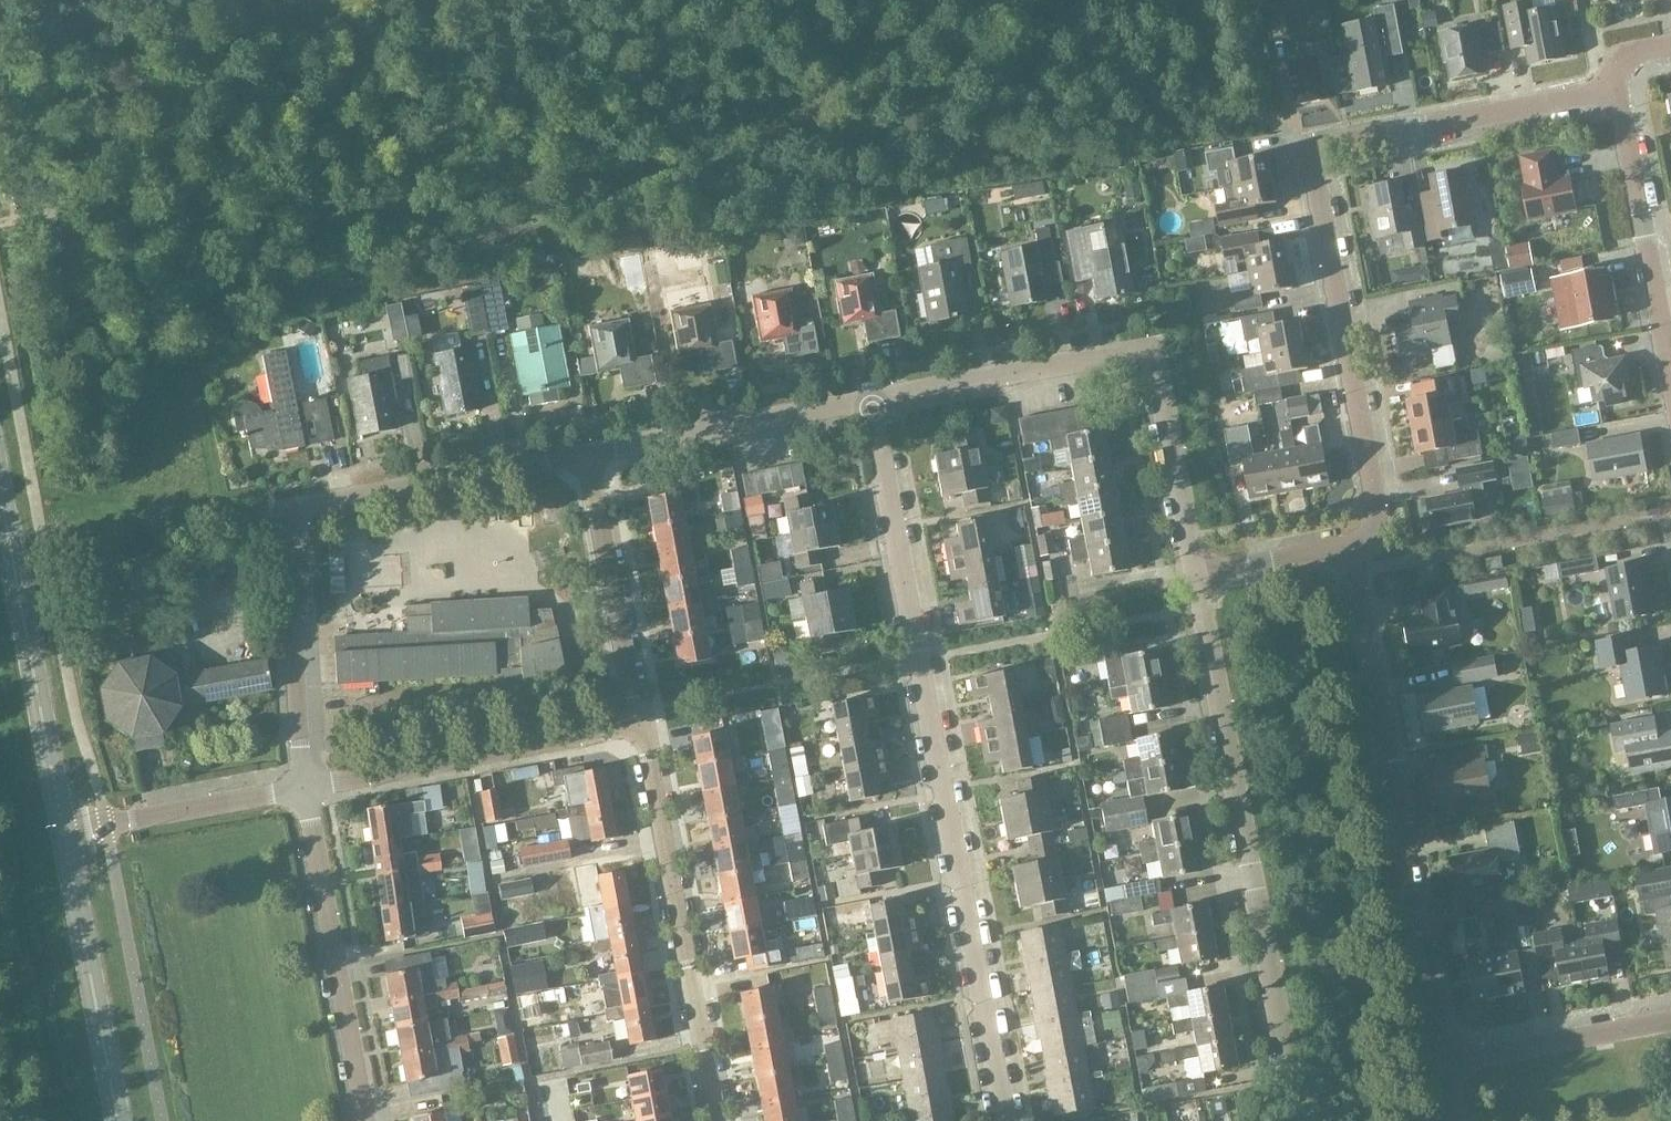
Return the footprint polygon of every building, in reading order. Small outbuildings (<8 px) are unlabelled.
[(1531,2),(1503,7),(1511,49),(1526,46),(1529,64),(1564,57),(1555,8),(1533,13),(1531,2)] [(1400,45),(1400,44),(1393,6),(1375,9),(1377,19),(1343,25),(1343,26),(1344,26),(1348,50),(1347,50),(1355,91),(1391,84),(1391,83),(1384,47),(1400,44),(1400,45)] [(1451,78),(1484,72),(1480,55),(1504,50),(1499,22),(1440,34),(1445,61),(1448,61),(1451,78)] [(1312,42),(1286,47),(1290,64),(1298,104),(1324,99),(1318,69),(1331,66),(1326,39),(1312,42)] [(1272,178),(1268,154),(1236,160),(1233,148),(1205,153),(1209,173),(1217,172),(1220,188),(1224,187),(1272,178)] [(1550,153),(1523,159),(1528,186),(1524,187),(1530,218),(1574,210),(1568,181),(1556,184),(1550,153)] [(1435,201),(1422,203),(1429,241),(1448,237),(1447,230),(1458,228),(1458,224),(1472,221),(1463,170),(1430,176),(1435,201)] [(1258,219),(1256,206),(1277,202),(1272,178),(1224,187),(1227,204),(1216,206),(1219,226),(1258,219)] [(1373,238),(1403,233),(1406,250),(1425,246),(1419,212),(1406,214),(1400,182),(1368,188),(1371,204),(1372,204),(1374,213),(1368,214),(1373,238)] [(1119,296),(1133,293),(1120,224),(1067,233),(1076,283),(1091,280),(1094,298),(1118,293),(1119,296)] [(1041,265),(1056,262),(1049,227),(1035,230),(1038,246),(1001,253),(1012,308),(1048,301),(1041,265)] [(1249,271),(1288,264),(1284,240),(1252,246),(1249,233),(1222,238),(1226,258),(1236,256),(1237,262),(1247,260),(1249,271)] [(918,269),(928,324),(966,316),(957,266),(970,264),(965,240),(928,247),(932,267),(918,269)] [(1529,242),(1505,246),(1508,270),(1533,265),(1529,242)] [(1288,264),(1249,271),(1253,288),(1232,292),(1236,312),(1263,306),(1261,294),(1293,288),(1288,264)] [(1531,269),(1500,275),(1505,298),(1536,292),(1531,269)] [(1602,271),(1553,281),(1562,327),(1610,318),(1602,271)] [(867,344),(901,338),(896,310),(881,313),(873,273),(833,281),(841,328),(864,324),(867,344)] [(480,286),(490,333),(508,330),(499,283),(480,286)] [(470,337),(490,333),(480,286),(461,290),(470,337)] [(785,359),(818,353),(813,326),(799,328),(791,288),(751,296),(759,343),(781,339),(785,359)] [(1413,326),(1395,329),(1399,353),(1422,349),(1425,351),(1452,346),(1448,323),(1461,321),(1456,296),(1443,299),(1442,295),(1408,302),(1413,326)] [(703,373),(737,367),(732,340),(717,343),(710,302),(669,310),(678,357),(700,353),(703,373)] [(1263,352),(1304,344),(1299,320),(1269,325),(1267,312),(1240,317),(1245,341),(1260,338),(1263,352)] [(556,328),(544,330),(540,314),(515,319),(518,335),(512,336),(518,366),(523,365),(531,408),(532,408),(532,407),(557,403),(555,389),(567,387),(556,328)] [(579,375),(618,368),(622,388),(654,382),(649,355),(635,357),(628,317),(588,324),(593,354),(576,357),(579,375)] [(446,416),(481,409),(470,349),(461,350),(458,333),(431,338),(446,416)] [(1265,366),(1242,370),(1247,393),(1255,392),(1281,387),(1278,374),(1308,368),(1304,344),(1263,352),(1265,366)] [(1600,346),(1571,351),(1578,389),(1590,387),(1593,403),(1605,400),(1606,406),(1623,402),(1622,397),(1626,396),(1623,381),(1628,380),(1625,363),(1607,366),(1606,361),(1603,359),(1600,346)] [(332,435),(325,398),(295,404),(285,351),(262,356),(273,410),(260,413),(259,409),(255,405),(252,403),(248,402),(243,402),(238,404),(234,409),(232,413),(233,419),(235,433),(246,431),(246,433),(241,434),(241,438),(247,437),(249,449),(283,442),(284,450),(304,447),(299,423),(313,421),(316,438),(332,435)] [(396,357),(401,380),(413,377),(409,354),(396,357)] [(394,429),(389,401),(396,400),(389,356),(357,362),(359,377),(350,379),(359,435),(394,429)] [(1210,367),(1214,380),(1232,374),(1227,361),(1210,367)] [(1242,393),(1237,377),(1215,385),(1220,401),(1242,393)] [(1468,418),(1465,402),(1469,402),(1464,377),(1415,386),(1418,399),(1405,402),(1407,416),(1411,415),(1413,427),(1451,420),(1452,421),(1468,418)] [(1281,387),(1255,392),(1257,405),(1283,400),(1281,387)] [(1074,432),(1088,429),(1082,404),(1070,407),(1074,432)] [(1065,433),(1074,432),(1070,407),(1057,409),(1061,435),(1065,434),(1065,433)] [(1048,437),(1061,435),(1057,409),(1043,412),(1048,437)] [(1035,440),(1047,437),(1048,437),(1043,412),(1031,414),(1035,440)] [(1022,442),(1035,440),(1031,414),(1017,416),(1022,442)] [(1478,431),(1470,432),(1468,418),(1452,421),(1451,420),(1413,427),(1415,439),(1412,440),(1415,454),(1445,448),(1448,462),(1483,455),(1478,431)] [(1296,447),(1303,488),(1329,483),(1319,424),(1307,426),(1310,445),(1296,447)] [(1269,452),(1254,455),(1249,425),(1225,429),(1231,467),(1244,464),(1250,499),(1277,493),(1269,452)] [(1070,461),(1107,455),(1102,426),(1088,429),(1074,432),(1065,433),(1065,434),(1061,435),(1048,437),(1047,437),(1049,449),(1067,446),(1070,461)] [(1303,488),(1296,447),(1292,429),(1280,431),(1284,450),(1269,452),(1277,493),(1303,488)] [(1578,429),(1551,434),(1554,449),(1581,444),(1578,429)] [(937,474),(983,465),(979,444),(978,444),(976,432),(951,436),(954,451),(934,455),(937,474)] [(1639,435),(1588,445),(1594,480),(1645,471),(1639,435)] [(1009,447),(995,450),(999,468),(1013,464),(1009,447)] [(1058,493),(1112,483),(1107,455),(1070,461),(1073,478),(1056,481),(1058,493)] [(788,461),(792,484),(804,482),(800,459),(788,461)] [(780,486),(792,484),(788,461),(776,463),(780,486)] [(1485,499),(1482,482),(1496,480),(1493,462),(1457,469),(1461,493),(1427,499),(1432,528),(1476,520),(1472,501),(1485,499)] [(769,489),(780,486),(776,463),(764,466),(769,489)] [(983,465),(937,474),(941,494),(961,490),(964,504),(988,499),(986,487),(987,487),(983,465)] [(757,491),(769,489),(764,466),(752,468),(757,491)] [(745,493),(757,491),(752,468),(741,470),(745,493)] [(1037,474),(1036,502),(1050,503),(1051,474),(1037,474)] [(1081,518),(1117,510),(1112,483),(1058,493),(1061,505),(1078,502),(1081,518)] [(695,490),(678,493),(677,489),(646,495),(651,523),(683,517),(681,506),(697,503),(695,490)] [(721,510),(739,506),(736,492),(719,495),(721,510)] [(789,531),(834,522),(830,502),(810,505),(807,492),(782,496),(785,510),(789,531)] [(720,533),(743,529),(739,506),(721,510),(723,518),(717,520),(720,533)] [(1069,549),(1123,538),(1117,510),(1081,518),(1084,534),(1067,537),(1069,549)] [(1002,534),(1018,534),(1017,512),(1002,513),(1002,534)] [(657,551),(701,542),(699,530),(686,532),(683,517),(651,523),(657,551)] [(995,534),(988,535),(985,517),(955,522),(957,534),(943,537),(946,558),(991,550),(990,545),(997,544),(995,534)] [(767,542),(787,538),(783,520),(763,524),(767,542)] [(834,522),(789,531),(793,551),(796,565),(820,560),(817,546),(838,542),(834,522)] [(1123,538),(1069,549),(1071,560),(1088,557),(1091,573),(1128,567),(1123,538)] [(694,573),(691,558),(704,556),(701,542),(657,551),(662,579),(694,573)] [(732,565),(749,562),(747,548),(729,551),(732,565)] [(967,587),(997,582),(991,550),(946,558),(950,578),(965,576),(967,587)] [(1485,559),(1488,570),(1503,567),(1501,556),(1485,559)] [(1596,556),(1557,564),(1560,578),(1599,571),(1596,556)] [(736,588),(753,585),(754,585),(749,562),(732,565),(736,588)] [(1642,562),(1607,569),(1617,620),(1652,613),(1642,562)] [(730,571),(714,572),(716,590),(732,589),(730,571)] [(711,584),(696,587),(694,573),(662,579),(667,607),(714,598),(711,584)] [(805,615),(850,606),(846,586),(826,590),(823,576),(799,580),(801,594),(805,615)] [(1464,584),(1466,594),(1508,586),(1506,576),(1464,584)] [(997,582),(967,587),(969,599),(954,602),(958,623),(1003,614),(997,582)] [(1424,615),(1405,618),(1411,653),(1461,644),(1455,609),(1452,610),(1448,588),(1420,593),(1424,615)] [(552,609),(530,610),(529,598),(407,605),(408,633),(346,636),(335,637),(336,652),(335,652),(337,682),(405,679),(495,674),(496,694),(526,692),(527,694),(568,685),(552,609)] [(704,628),(702,617),(717,614),(714,598),(667,607),(673,634),(704,628)] [(757,603),(739,607),(743,625),(760,622),(757,603)] [(850,606),(805,615),(809,635),(812,649),(836,644),(834,631),(854,627),(850,606)] [(760,622),(743,625),(746,644),(764,640),(760,622)] [(678,663),(710,656),(704,628),(673,634),(678,663)] [(1627,636),(1596,642),(1601,668),(1621,664),(1628,700),(1665,693),(1662,673),(1659,673),(1657,663),(1661,663),(1658,647),(1630,652),(1627,636)] [(180,672),(150,652),(146,652),(143,638),(115,643),(118,663),(99,691),(104,720),(131,739),(133,749),(163,744),(161,734),(180,706),(271,688),(266,660),(181,676),(180,672)] [(1162,677),(1156,649),(1125,655),(1124,648),(1113,650),(1112,644),(1084,649),(1086,663),(1103,660),(1108,688),(1162,677)] [(1493,657),(1452,665),(1456,684),(1497,676),(1493,657)] [(990,707),(1020,701),(1014,668),(969,676),(973,698),(988,695),(990,707)] [(1162,677),(1108,688),(1110,699),(1127,696),(1130,713),(1167,705),(1162,677)] [(1471,687),(1420,697),(1426,732),(1478,722),(1471,687)] [(836,736),(866,730),(864,719),(878,716),(874,695),(830,703),(836,736)] [(982,741),(1025,733),(1020,701),(990,707),(992,719),(978,722),(982,741)] [(1091,734),(1128,727),(1126,713),(1097,719),(1098,721),(1089,723),(1091,734)] [(1656,732),(1653,717),(1612,724),(1617,753),(1627,751),(1631,773),(1670,765),(1670,729),(1656,732)] [(1094,747),(1102,746),(1131,740),(1128,727),(1091,734),(1094,747)] [(697,762),(728,756),(723,728),(691,734),(697,762)] [(842,769),(886,759),(882,739),(869,741),(866,730),(836,736),(842,769)] [(766,749),(783,746),(781,731),(763,734),(766,749)] [(1124,770),(1178,760),(1172,732),(1135,739),(1138,756),(1122,759),(1124,770)] [(1025,733),(982,741),(986,762),(1000,759),(1002,772),(1032,767),(1025,733)] [(1444,769),(1434,771),(1440,803),(1471,798),(1472,806),(1492,802),(1485,763),(1490,762),(1486,745),(1441,754),(1444,769)] [(789,774),(788,768),(783,746),(766,749),(771,777),(789,774)] [(747,768),(731,771),(728,756),(697,762),(702,790),(734,784),(750,781),(747,768)] [(886,759),(842,769),(848,802),(878,797),(876,784),(890,781),(886,759)] [(1141,796),(1146,795),(1183,788),(1178,760),(1124,770),(1129,797),(1100,803),(1102,817),(1144,809),(1141,796)] [(603,769),(584,772),(583,765),(551,771),(554,786),(565,785),(568,805),(584,802),(586,808),(610,803),(603,769)] [(794,801),(791,786),(789,774),(771,777),(776,805),(794,801)] [(1043,790),(1041,777),(1041,776),(1016,781),(1019,794),(999,798),(1003,819),(1048,811),(1044,789),(1043,790)] [(739,812),(737,800),(734,784),(702,790),(707,818),(739,812)] [(507,788),(479,794),(485,824),(501,821),(500,813),(512,810),(507,788)] [(1634,807),(1646,805),(1656,854),(1670,851),(1670,800),(1661,801),(1659,788),(1614,796),(1616,810),(1634,807)] [(371,842),(399,838),(414,836),(410,814),(425,811),(424,800),(366,808),(371,842)] [(782,832),(800,829),(794,801),(776,805),(781,827),(782,832)] [(616,837),(610,803),(586,808),(584,802),(568,805),(566,806),(569,818),(587,817),(591,842),(616,837)] [(1105,832),(1119,830),(1147,824),(1144,809),(1102,817),(1105,832)] [(1029,849),(1054,844),(1051,831),(1052,831),(1048,811),(1003,819),(1006,839),(1027,836),(1029,849)] [(739,812),(707,818),(712,845),(755,837),(754,828),(742,830),(739,812)] [(1140,853),(1193,843),(1188,815),(1151,822),(1154,840),(1138,843),(1140,853)] [(851,856),(896,848),(892,826),(872,830),(869,817),(822,826),(826,846),(848,842),(851,856)] [(1489,851),(1450,858),(1456,893),(1502,884),(1498,863),(1521,858),(1514,820),(1484,826),(1489,851)] [(784,845),(787,860),(804,857),(802,842),(800,829),(782,832),(784,845)] [(718,873),(749,867),(761,865),(759,850),(762,850),(759,837),(755,837),(712,845),(718,873)] [(415,851),(402,853),(399,838),(371,842),(376,875),(404,870),(416,868),(417,872),(418,871),(429,870),(427,855),(416,856),(415,851)] [(521,849),(524,866),(567,859),(564,841),(521,849)] [(1193,843),(1140,853),(1142,864),(1158,861),(1162,878),(1199,871),(1193,843)] [(1015,886),(1060,878),(1057,857),(1056,857),(1054,844),(1029,849),(1032,862),(1011,865),(1015,886)] [(860,896),(859,890),(882,885),(880,871),(900,867),(896,848),(851,856),(854,870),(843,872),(844,879),(835,881),(838,899),(860,896)] [(427,855),(429,870),(441,868),(438,853),(427,855)] [(791,882),(808,879),(804,857),(787,860),(791,882)] [(723,901),(755,895),(749,867),(718,873),(723,901)] [(422,900),(418,871),(417,872),(416,868),(404,870),(376,875),(380,907),(409,903),(422,900)] [(1606,883),(1628,883),(1628,868),(1606,868),(1606,883)] [(1636,874),(1641,901),(1643,901),(1646,915),(1657,913),(1667,966),(1670,966),(1670,909),(1668,896),(1670,895),(1670,868),(1636,874)] [(604,911),(629,906),(622,872),(599,877),(598,872),(597,872),(579,875),(581,887),(599,884),(603,906),(604,911)] [(1060,878),(1015,886),(1019,907),(1039,903),(1042,916),(1066,912),(1064,899),(1060,878)] [(1125,899),(1139,896),(1159,892),(1156,878),(1122,885),(1125,899)] [(531,879),(497,885),(501,901),(533,895),(531,879)] [(494,932),(487,893),(471,896),(475,914),(460,917),(463,938),(494,932)] [(728,929),(760,923),(755,895),(723,901),(728,929)] [(1525,895),(1514,897),(1518,920),(1529,918),(1525,895)] [(1109,902),(1112,916),(1142,911),(1139,896),(1125,899),(1109,902)] [(797,916),(815,912),(812,897),(794,900),(797,916)] [(875,940),(919,931),(915,910),(901,913),(899,900),(869,906),(875,940)] [(385,941),(414,937),(423,935),(426,932),(422,901),(409,903),(380,907),(385,941)] [(1485,914),(1483,902),(1459,906),(1461,920),(1486,916),(1485,914)] [(1175,937),(1210,930),(1205,904),(1150,914),(1152,926),(1172,922),(1175,937)] [(635,940),(629,906),(604,911),(603,906),(586,909),(592,943),(610,939),(611,944),(635,940)] [(1585,981),(1609,977),(1604,949),(1622,946),(1617,920),(1585,926),(1588,939),(1578,940),(1585,981)] [(506,948),(546,940),(543,923),(503,930),(506,948)] [(760,923),(728,929),(734,957),(751,954),(754,967),(785,961),(780,935),(763,939),(760,923)] [(1065,956),(1065,954),(1060,926),(1020,933),(1023,950),(1021,951),(1023,964),(1065,956)] [(1155,940),(1157,952),(1177,948),(1180,963),(1215,957),(1210,930),(1175,937),(1155,940)] [(1585,981),(1578,940),(1563,943),(1561,930),(1534,934),(1538,961),(1556,957),(1561,986),(1585,981)] [(881,971),(911,965),(909,954),(923,951),(919,931),(875,940),(881,971)] [(642,973),(635,940),(611,944),(610,939),(592,943),(594,954),(612,951),(616,973),(617,978),(642,973)] [(1100,944),(1081,947),(1085,969),(1104,966),(1100,944)] [(1477,1001),(1501,997),(1493,956),(1479,959),(1477,945),(1467,947),(1477,1001)] [(1493,956),(1501,997),(1525,992),(1518,951),(1493,956)] [(433,982),(428,953),(401,958),(403,972),(385,975),(390,1002),(435,994),(437,1002),(448,1000),(445,985),(434,987),(433,982)] [(1071,986),(1066,960),(1065,956),(1023,964),(1026,977),(1028,977),(1031,993),(1071,986)] [(536,989),(531,964),(511,968),(515,993),(536,989)] [(881,971),(887,1000),(887,1002),(931,994),(927,974),(913,977),(911,965),(881,971)] [(1125,989),(1156,983),(1153,970),(1123,976),(1125,989)] [(646,994),(642,973),(617,978),(616,973),(598,976),(601,987),(603,987),(607,1009),(623,1006),(624,1011),(648,1007),(648,1004),(652,1003),(650,994),(646,994)] [(866,976),(849,978),(851,993),(868,991),(866,976)] [(1226,1013),(1221,986),(1188,992),(1188,994),(1187,994),(1184,978),(1156,984),(1156,983),(1125,989),(1128,1003),(1159,998),(1159,1000),(1166,998),(1168,1008),(1187,1004),(1190,1019),(1226,1013)] [(445,985),(448,1000),(460,998),(457,983),(445,985)] [(778,1015),(775,1000),(783,998),(781,985),(772,987),(741,993),(746,1022),(778,1015)] [(1077,1017),(1076,1015),(1071,986),(1031,993),(1034,1009),(1031,1009),(1034,1024),(1077,1017)] [(816,1008),(833,1004),(830,987),(812,990),(816,1008)] [(579,989),(563,989),(562,1007),(579,1007),(579,989)] [(552,1009),(551,992),(522,995),(524,1011),(552,1009)] [(437,1002),(435,994),(390,1002),(395,1029),(427,1023),(424,1009),(438,1007),(437,1002)] [(819,1027),(837,1024),(833,1004),(816,1008),(819,1027)] [(655,1041),(648,1007),(624,1011),(623,1006),(607,1009),(605,1009),(607,1021),(625,1018),(630,1045),(655,1041)] [(897,1049),(939,1040),(937,1029),(933,1029),(930,1012),(892,1019),(897,1049)] [(1195,1046),(1230,1039),(1226,1013),(1190,1019),(1171,1023),(1173,1034),(1192,1031),(1195,1046)] [(751,1050),(783,1044),(778,1015),(746,1022),(751,1050)] [(1136,1033),(1158,1028),(1154,1016),(1133,1022),(1136,1033)] [(1082,1046),(1077,1019),(1077,1017),(1034,1024),(1037,1038),(1039,1038),(1042,1054),(1082,1046)] [(455,1037),(444,1039),(440,1022),(444,1021),(444,1019),(427,1023),(395,1029),(400,1056),(445,1048),(446,1055),(458,1053),(455,1037)] [(566,1028),(569,1039),(588,1034),(585,1024),(566,1028)] [(566,1039),(563,1025),(546,1028),(549,1042),(566,1039)] [(455,1037),(458,1053),(470,1051),(467,1035),(455,1037)] [(1195,1046),(1159,1052),(1161,1063),(1183,1059),(1186,1075),(1192,1079),(1202,1077),(1202,1072),(1235,1066),(1230,1039),(1195,1046)] [(903,1080),(941,1071),(938,1056),(942,1055),(939,1040),(897,1049),(903,1080)] [(608,1041),(578,1047),(582,1067),(612,1061),(608,1041)] [(826,1063),(844,1060),(840,1042),(823,1046),(826,1063)] [(756,1077),(788,1071),(783,1044),(751,1050),(756,1077)] [(1088,1076),(1088,1075),(1082,1046),(1042,1054),(1045,1070),(1043,1070),(1046,1084),(1088,1076)] [(445,1048),(400,1056),(405,1083),(421,1080),(424,1094),(462,1087),(459,1072),(449,1074),(446,1055),(445,1048)] [(830,1082),(848,1079),(844,1060),(826,1063),(830,1082)] [(761,1105),(793,1098),(788,1071),(756,1077),(761,1105)] [(908,1109),(950,1101),(948,1089),(944,1089),(941,1071),(903,1080),(908,1109)] [(661,1072),(627,1079),(631,1102),(665,1096),(661,1075),(661,1072)] [(1094,1107),(1088,1079),(1088,1076),(1046,1084),(1048,1097),(1050,1097),(1054,1115),(1094,1107)] [(1147,1102),(1177,1097),(1175,1082),(1144,1088),(1147,1102)] [(893,1116),(892,1084),(870,1085),(871,1117),(893,1116)] [(589,1085),(576,1087),(577,1096),(591,1094),(589,1085)] [(531,1090),(533,1103),(549,1101),(548,1088),(531,1090)] [(631,1102),(635,1120),(652,1120),(669,1118),(668,1109),(665,1096),(631,1102)] [(837,1119),(855,1115),(851,1097),(833,1101),(837,1119)] [(793,1098),(761,1105),(764,1120),(797,1120),(793,1098)] [(908,1109),(910,1120),(950,1120),(950,1117),(953,1116),(950,1101),(908,1109)] [(413,1120),(445,1120),(444,1112),(412,1118),(413,1120)]
